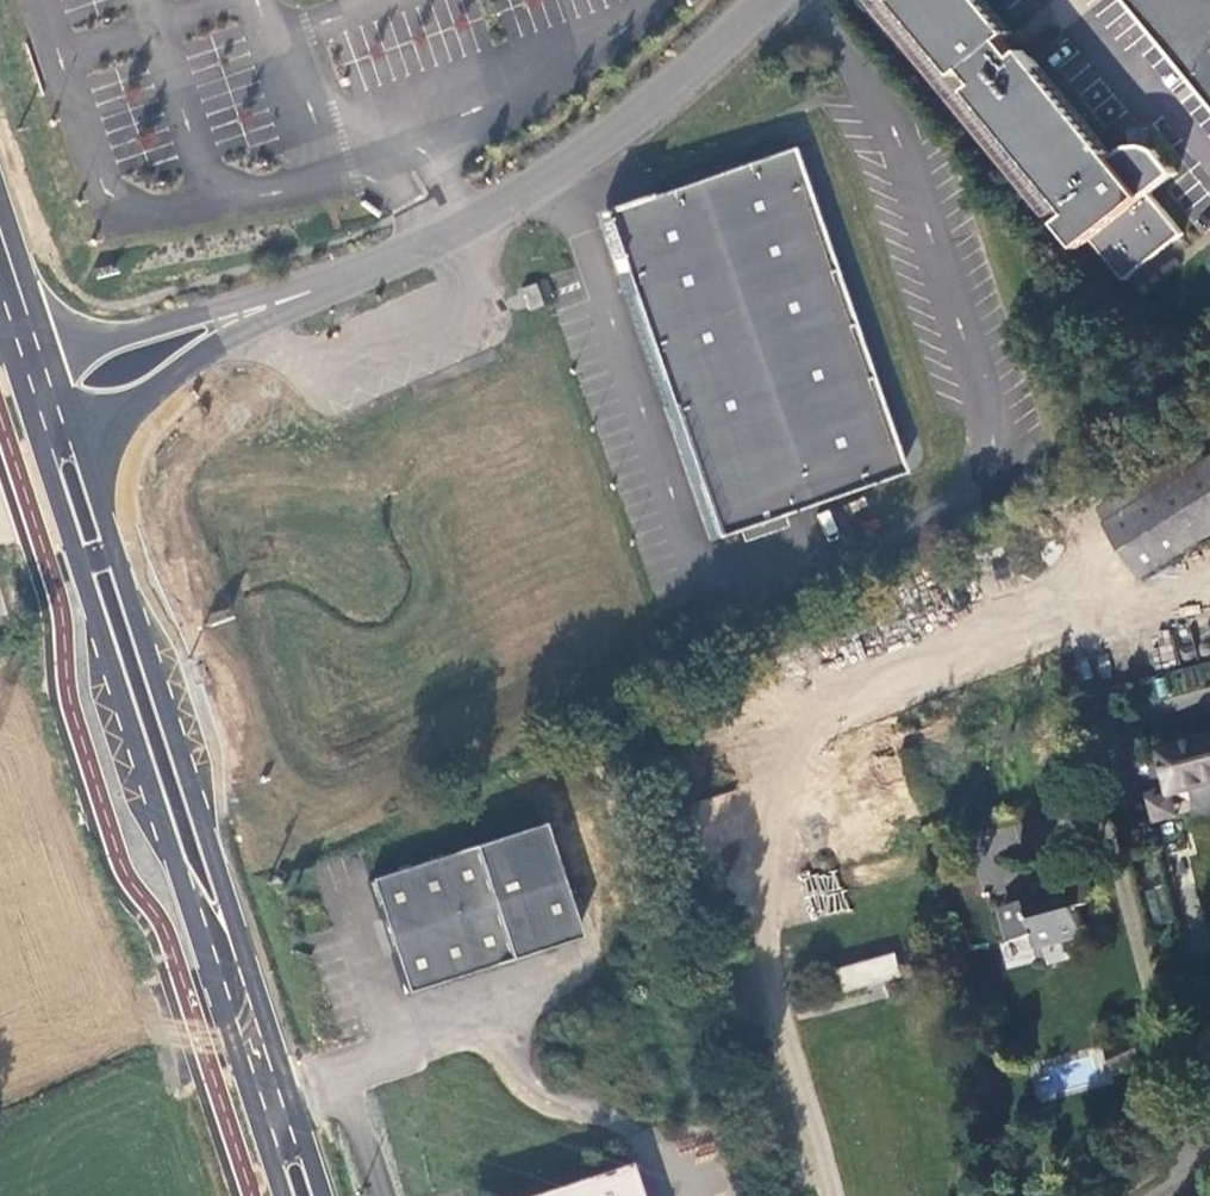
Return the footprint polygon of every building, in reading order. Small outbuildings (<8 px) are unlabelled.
[(1159,149),(1131,145),(1124,147),(1113,156),(1025,49),(1017,55),(1003,39),(1011,32),(984,0),(898,0),(959,75),(967,68),(980,83),(972,89),(1073,212),(1063,221),(1084,246),(1094,238),(1127,278),(1183,232),(1151,192),(1177,171),(1159,149)] [(1209,93),(1209,0),(1135,0),(1209,93)] [(599,218),(712,545),(902,478),(789,151),(599,218)] [(527,311),(539,307),(532,286),(520,290),(527,311)] [(1110,521),(1209,460),(1200,443),(1099,505),(1110,521)] [(1209,460),(1110,521),(1143,574),(1209,533),(1209,459),(1209,460)] [(1173,792),(1209,783),(1209,737),(1163,748),(1173,792)] [(364,883),(401,995),(571,940),(535,828),(364,883)] [(1042,944),(1065,939),(1087,933),(1079,905),(1092,902),(1082,868),(1048,878),(1053,896),(1004,908),(1011,940),(1040,933),(1042,944)] [(827,996),(897,976),(891,953),(820,973),(827,996)] [(1134,1035),(1109,1046),(1118,1067),(1143,1057),(1134,1035)] [(523,1195),(639,1195),(629,1162),(523,1195)]
